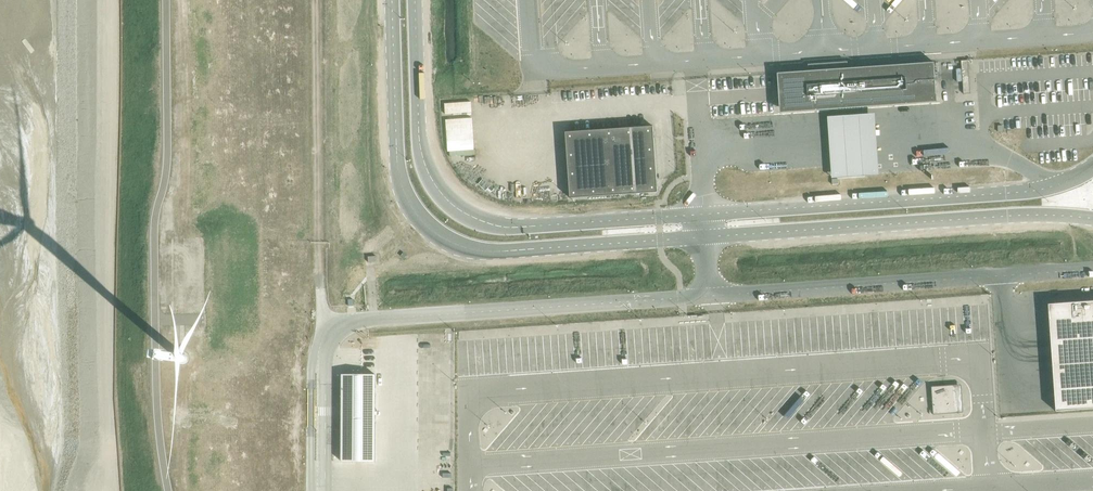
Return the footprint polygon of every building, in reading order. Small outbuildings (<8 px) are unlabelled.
[(859,56),(859,64),(916,63),(916,55),(859,56)] [(968,60),(960,60),(962,78),(969,78),(968,60)] [(936,94),(935,81),(935,78),(935,75),(934,64),(934,62),(847,68),(840,69),(839,62),(831,63),(832,69),(808,71),(777,73),(777,75),(778,89),(779,105),(936,94)] [(472,100),(445,101),(445,113),(472,112),(472,100)] [(873,113),(826,117),(830,178),(877,175),(877,173),(873,113)] [(446,117),(447,139),(473,138),(473,117),(446,117)] [(653,126),(565,132),(569,198),(657,192),(653,126)] [(1048,304),(1050,325),(1051,340),(1052,355),(1053,369),(1054,384),(1055,399),(1056,411),(1092,408),(1092,301),(1048,304)] [(376,460),(376,372),(343,372),(343,460),(376,460)] [(947,385),(931,386),(932,401),(933,414),(959,412),(958,401),(957,384),(947,385)] [(441,385),(441,401),(454,402),(454,386),(441,385)]
